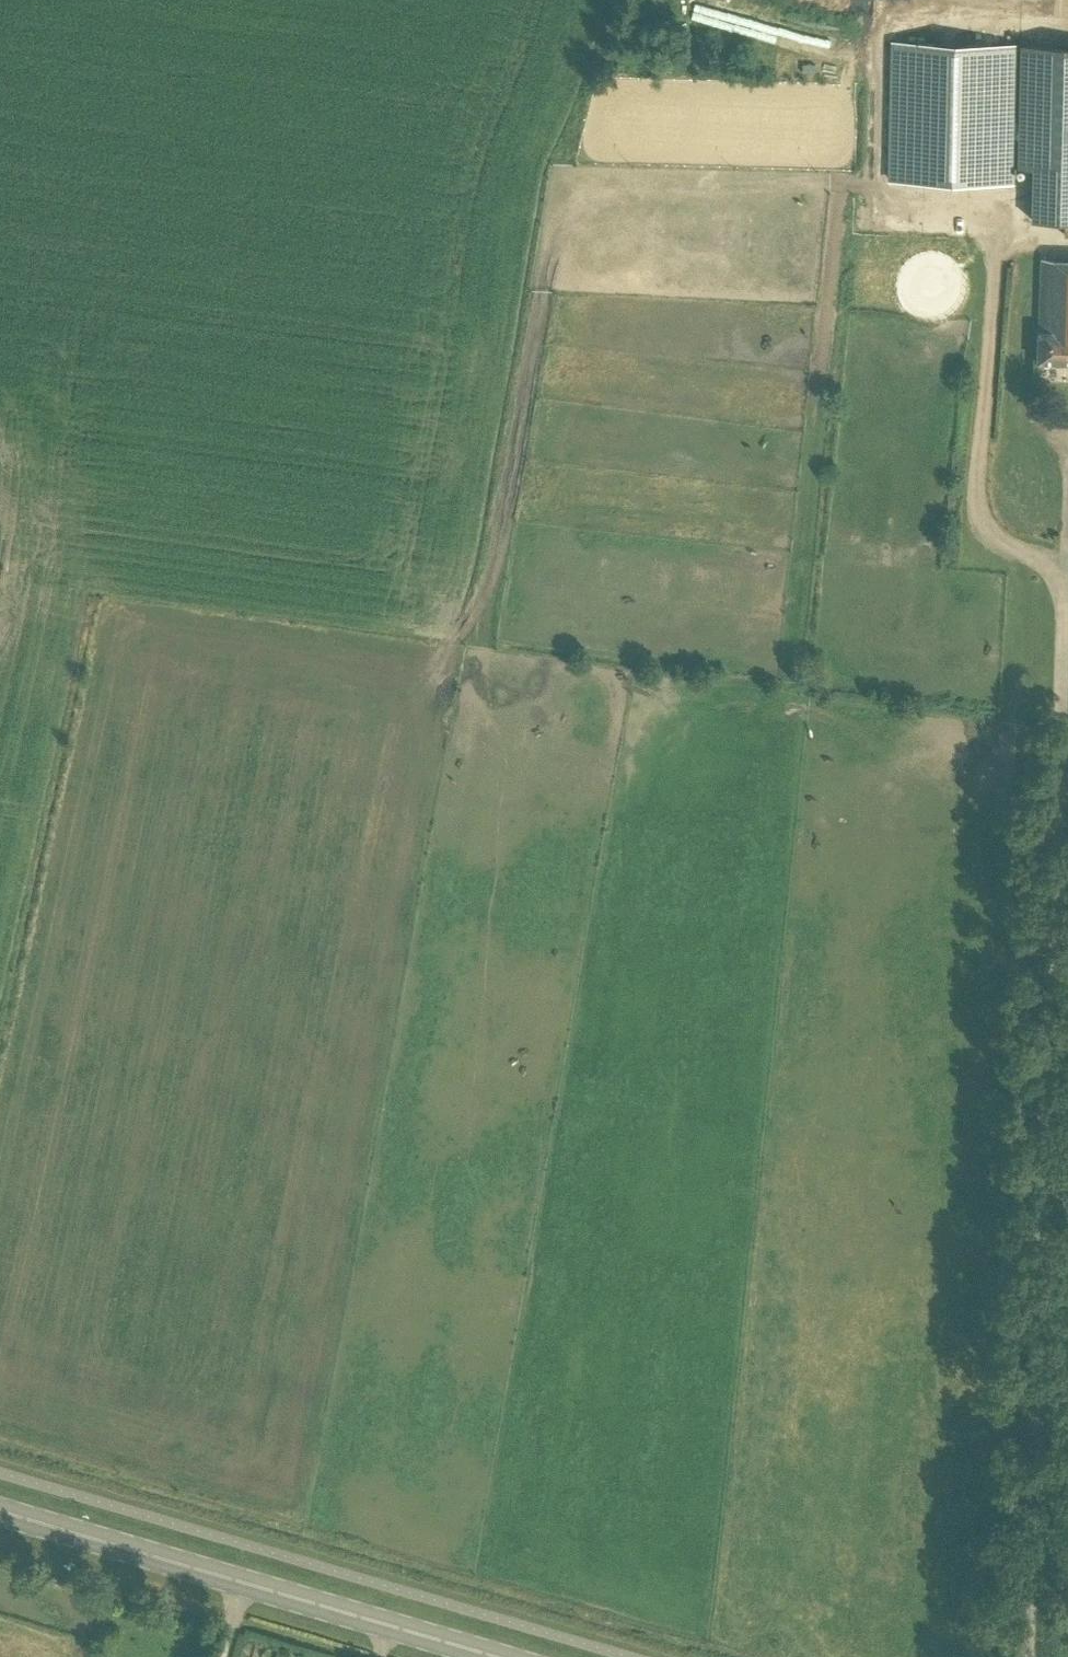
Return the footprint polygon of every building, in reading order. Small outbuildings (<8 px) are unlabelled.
[(1032,165),(1030,218),(1067,219),(1067,43),(1020,41),(1017,165),(1032,165)] [(890,178),(1011,181),(1014,45),(893,42),(890,178)] [(1067,360),(1067,259),(1041,258),(1039,329),(1038,329),(1037,359),(1067,360)]
